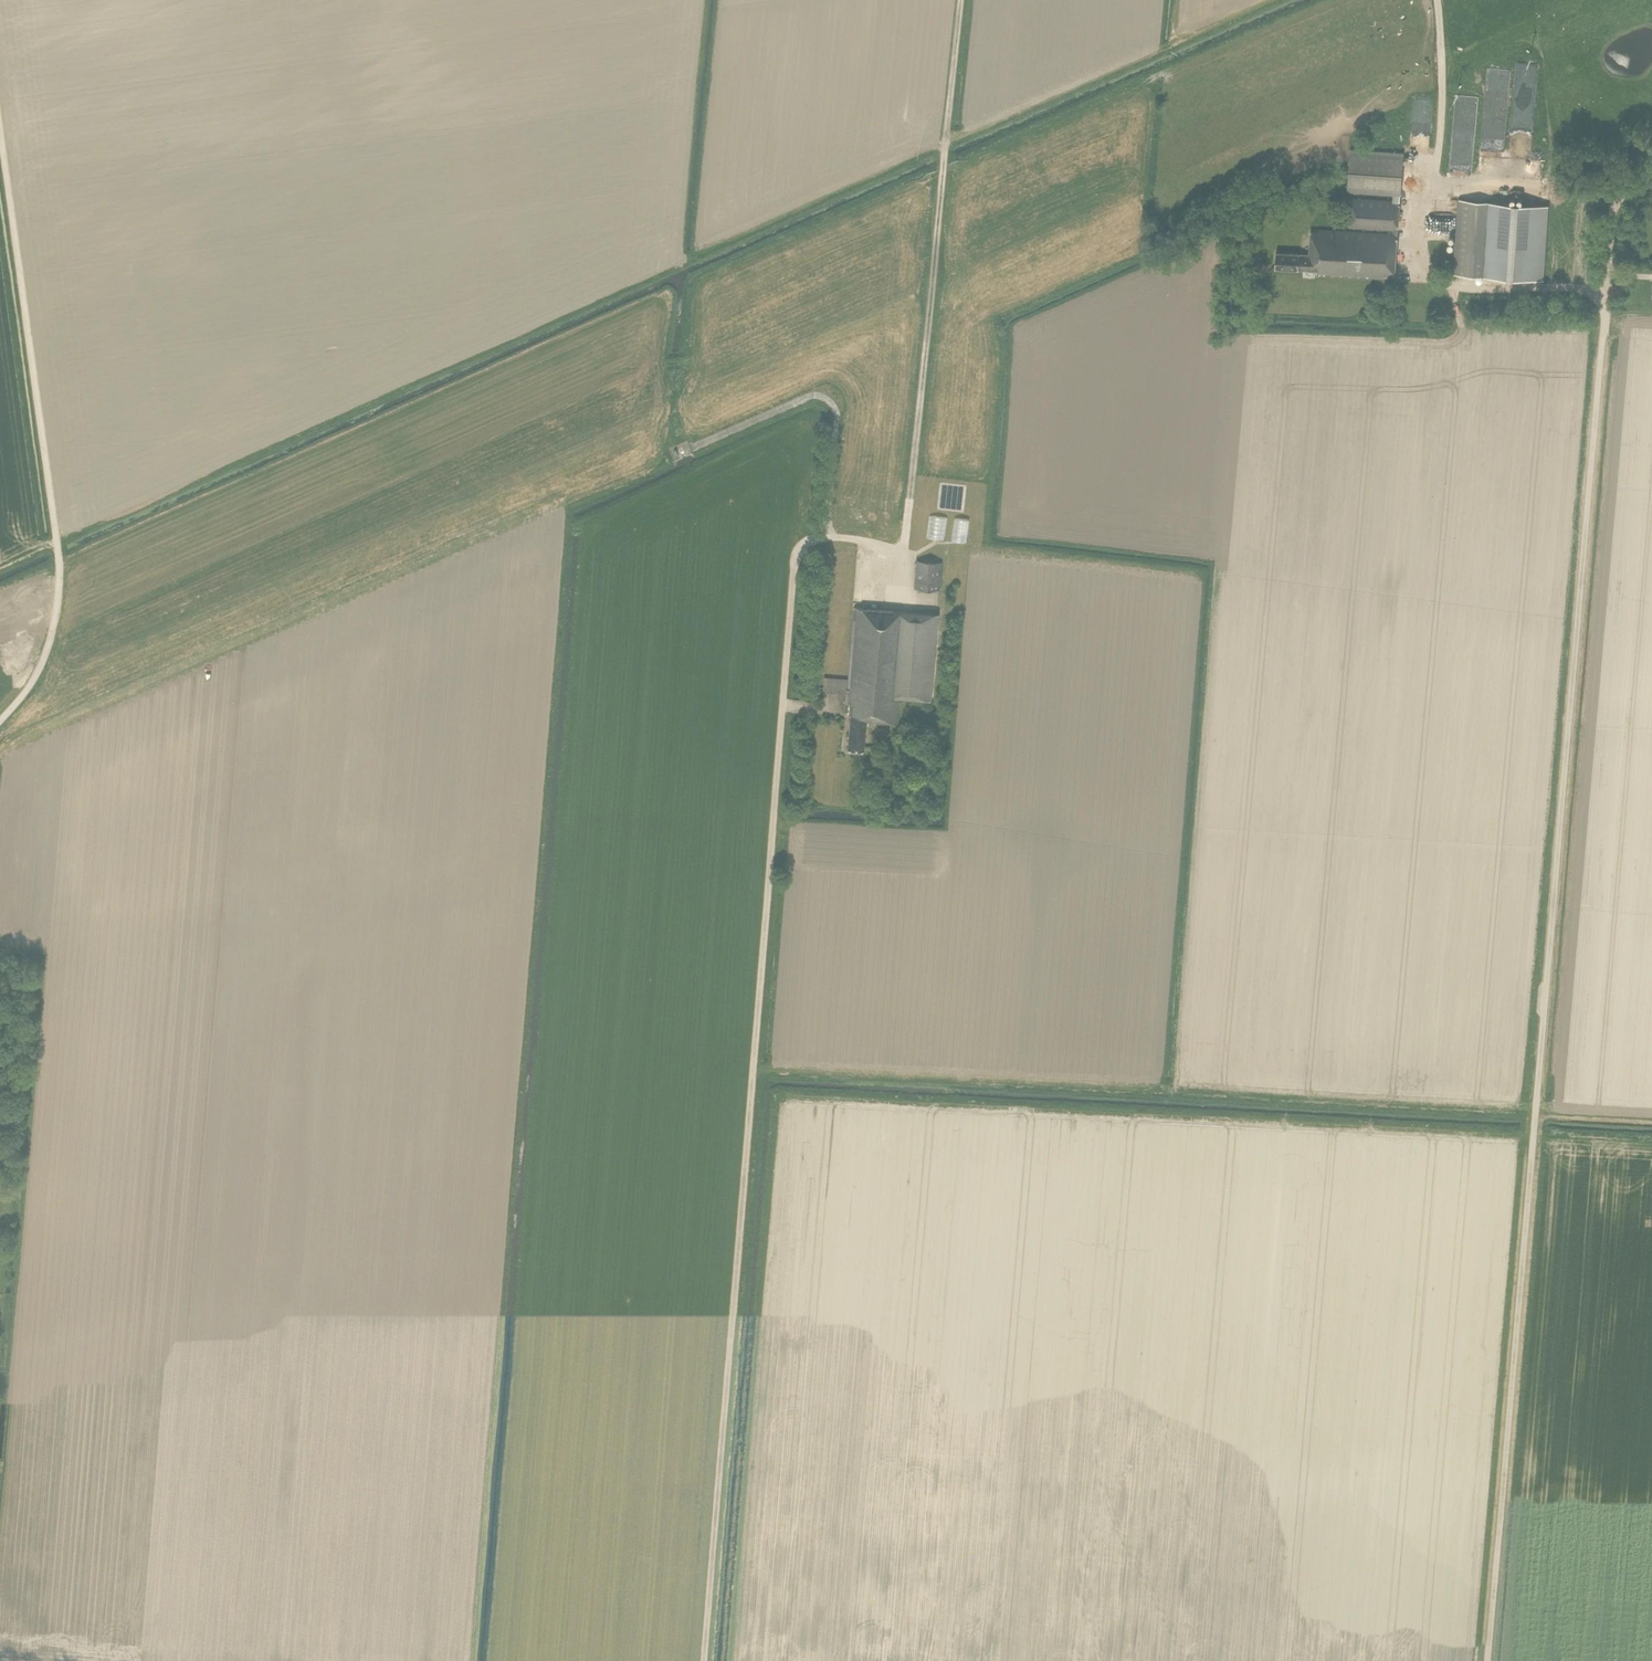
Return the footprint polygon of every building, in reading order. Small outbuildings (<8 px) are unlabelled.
[(1518,63),(1517,75),(1526,76),(1525,81),(1538,82),(1540,65),(1518,63)] [(1393,194),(1393,200),(1351,198),(1349,227),(1393,230),(1393,233),(1311,228),(1309,254),(1276,252),(1275,267),(1316,270),(1316,274),(1394,278),(1403,153),(1350,150),(1348,192),(1393,194)] [(1454,274),(1495,277),(1544,279),(1549,205),(1496,201),(1458,199),(1454,274)] [(931,538),(949,538),(949,516),(932,515),(931,538)] [(970,542),(973,519),(957,517),(954,540),(970,542)] [(939,589),(941,563),(916,561),(914,587),(939,589)] [(863,750),(865,736),(866,720),(897,723),(899,697),(931,699),(938,613),(854,607),(848,678),(824,677),(823,692),(838,693),(838,689),(847,690),(846,702),(849,703),(848,714),(851,715),(848,749),(863,750)] [(887,729),(877,728),(876,736),(887,737),(887,729)]
